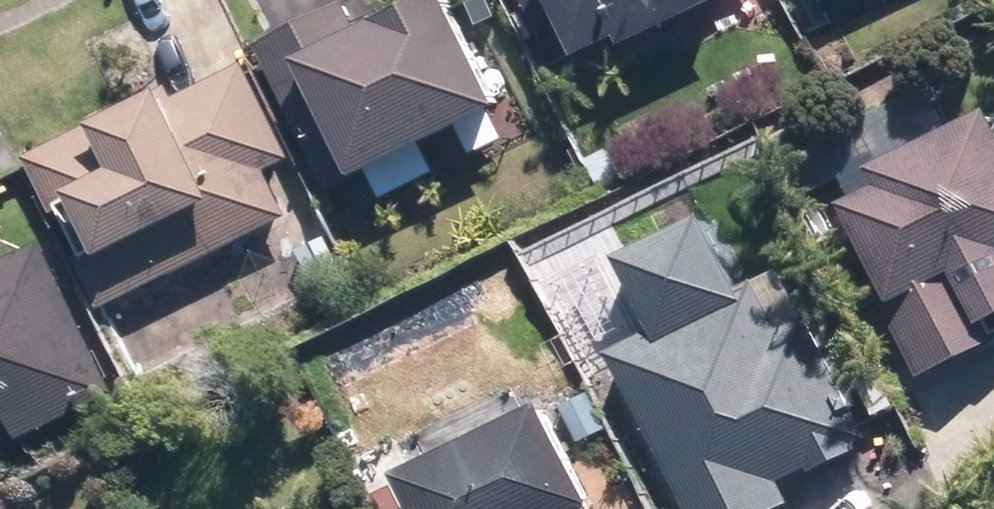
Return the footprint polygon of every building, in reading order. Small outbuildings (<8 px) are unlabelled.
[(269,46),(346,194),(384,174),(386,178),(528,104),(474,0),(458,0),(381,39),(360,0),(357,0),(269,46)] [(557,42),(590,28),(604,57),(648,35),(652,43),(742,0),(538,0),(557,42)] [(801,1),(815,32),(840,21),(831,0),(803,0),(801,1)] [(182,86),(36,156),(111,310),(303,217),(279,169),(307,156),(262,61),(192,95),(190,89),(184,92),(182,86)] [(901,166),(910,186),(874,203),(915,287),(895,296),(933,376),(993,347),(993,122),(901,166)] [(733,216),(648,259),(683,329),(629,353),(702,508),(794,508),(805,504),(793,477),(823,463),(827,472),(878,448),(874,440),(883,436),(827,315),(800,328),(779,283),(769,289),(733,216)] [(336,235),(306,250),(323,285),(353,271),(336,235)] [(9,397),(28,437),(126,391),(56,239),(1,265),(0,263),(0,401),(9,397)] [(612,502),(569,408),(426,473),(442,508),(596,508),(612,502)]
